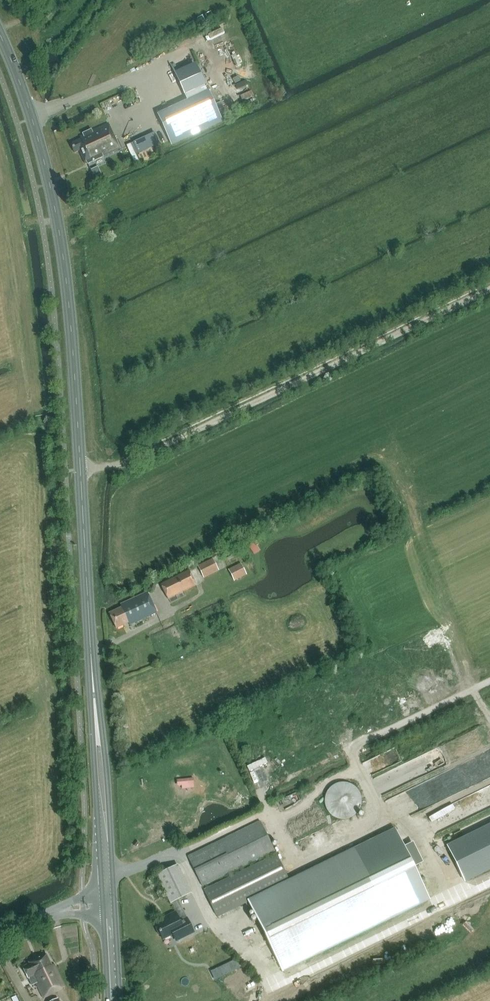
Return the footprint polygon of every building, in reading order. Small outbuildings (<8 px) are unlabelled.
[(177,76),(186,95),(205,87),(196,67),(177,76)] [(228,80),(235,97),(255,88),(248,71),(228,80)] [(160,117),(173,144),(222,122),(209,95),(160,117)] [(107,101),(111,109),(121,105),(117,96),(107,101)] [(88,163),(119,149),(108,124),(80,137),(81,139),(71,144),(75,153),(79,151),(85,164),(88,163)] [(140,165),(135,155),(138,153),(133,142),(127,146),(136,166),(140,165)] [(255,557),(261,553),(257,547),(259,545),(257,542),(248,547),(255,557)] [(219,571),(213,559),(198,566),(204,578),(219,571)] [(241,563),(229,570),(234,581),(247,575),(241,563)] [(161,584),(168,598),(196,585),(189,571),(161,584)] [(147,592),(121,605),(122,608),(109,613),(116,628),(129,623),(130,625),(157,613),(147,592)] [(250,772),(268,763),(265,758),(247,766),(250,772)] [(188,779),(177,780),(177,786),(182,786),(182,789),(188,788),(188,779)] [(360,808),(361,806),(361,803),(362,800),(361,798),(360,795),(359,792),(358,790),(356,788),(354,786),(352,785),(349,784),(346,783),(344,783),(341,783),(338,783),(336,784),(332,787),(330,788),(328,791),(326,793),(325,796),(325,798),(325,801),(325,804),(325,807),(327,809),(328,812),(330,814),(332,816),(334,817),(337,818),(340,819),(342,819),(345,819),(348,819),(350,818),(353,817),(355,815),(357,813),(359,811),(360,808)] [(461,876),(489,861),(489,817),(443,840),(461,876)] [(230,877),(204,890),(217,917),(248,902),(282,970),(428,899),(394,830),(289,882),(276,854),(234,875),(233,871),(275,851),(260,821),(187,856),(202,886),(228,873),(230,877)] [(170,903),(192,893),(178,864),(156,875),(170,903)] [(179,940),(194,933),(186,918),(179,921),(175,912),(166,917),(167,919),(156,925),(163,939),(173,935),(175,939),(176,940),(179,940)] [(403,934),(406,940),(407,939),(412,947),(418,944),(410,930),(403,934)] [(28,978),(32,985),(36,983),(44,998),(58,991),(57,990),(65,987),(54,964),(52,965),(46,954),(29,963),(29,964),(22,967),(28,978)] [(235,961),(221,968),(224,975),(239,968),(235,961)]
